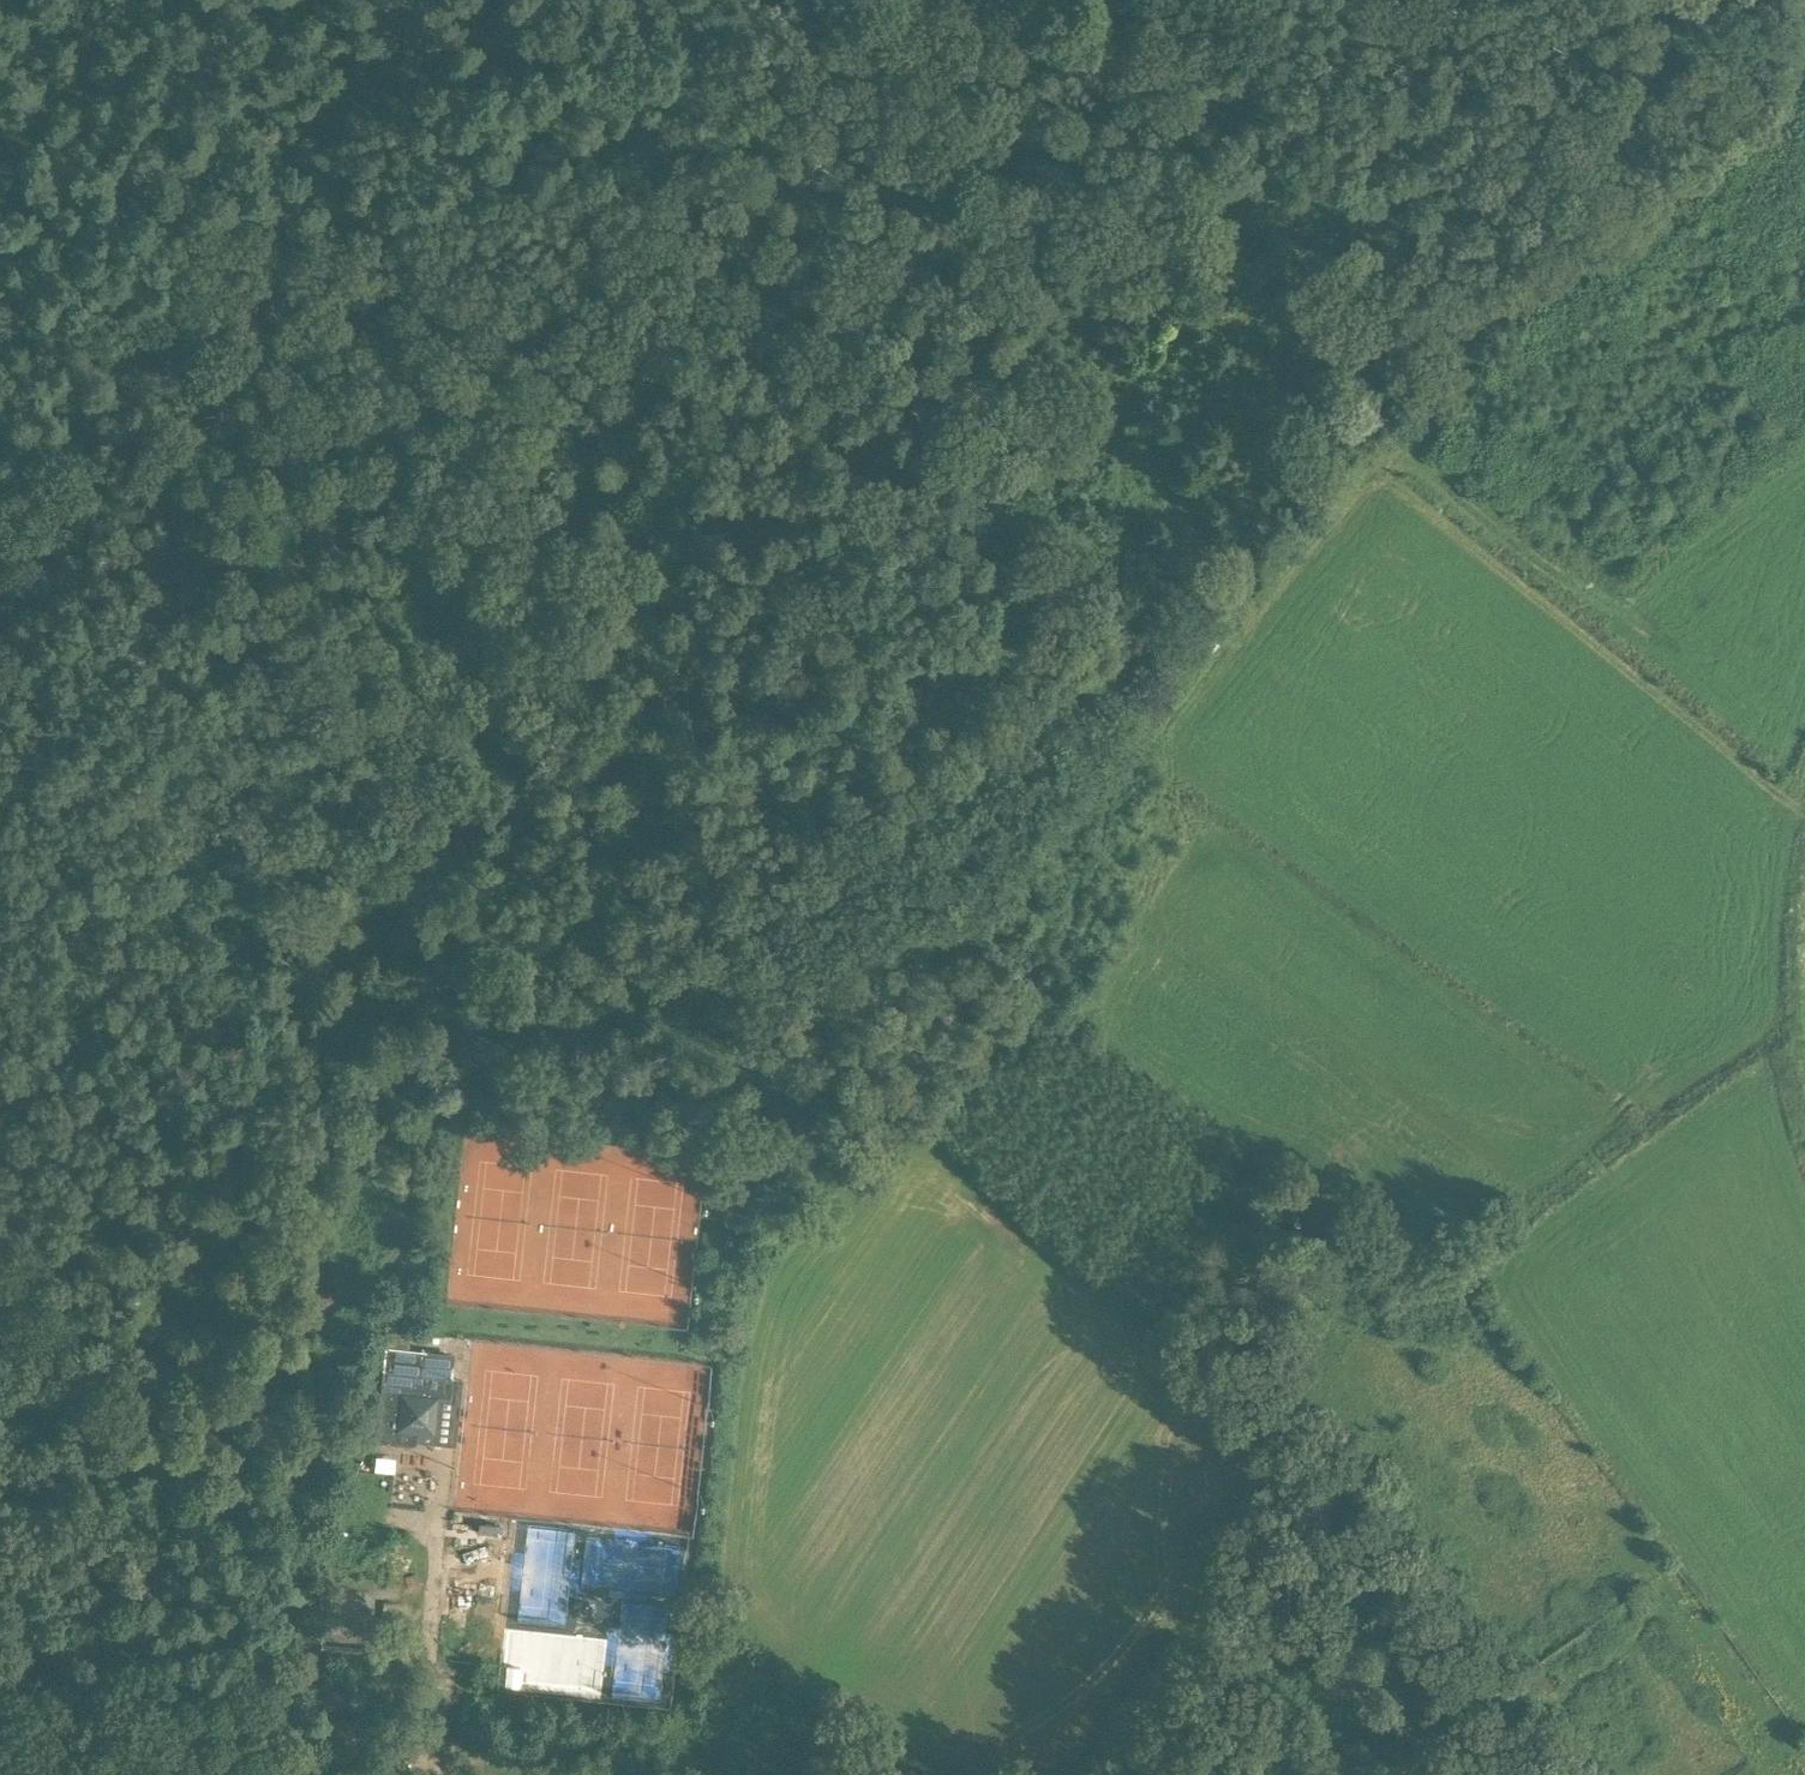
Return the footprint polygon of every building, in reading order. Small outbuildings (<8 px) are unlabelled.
[(386,1332),(385,1346),(408,1349),(408,1333),(386,1332)] [(450,1399),(454,1355),(408,1349),(385,1346),(372,1440),(415,1445),(417,1432),(434,1434),(439,1397),(450,1399)] [(415,1575),(404,1578),(407,1588),(418,1585),(415,1575)] [(382,1600),(339,1595),(334,1643),(377,1647),(382,1600)]
